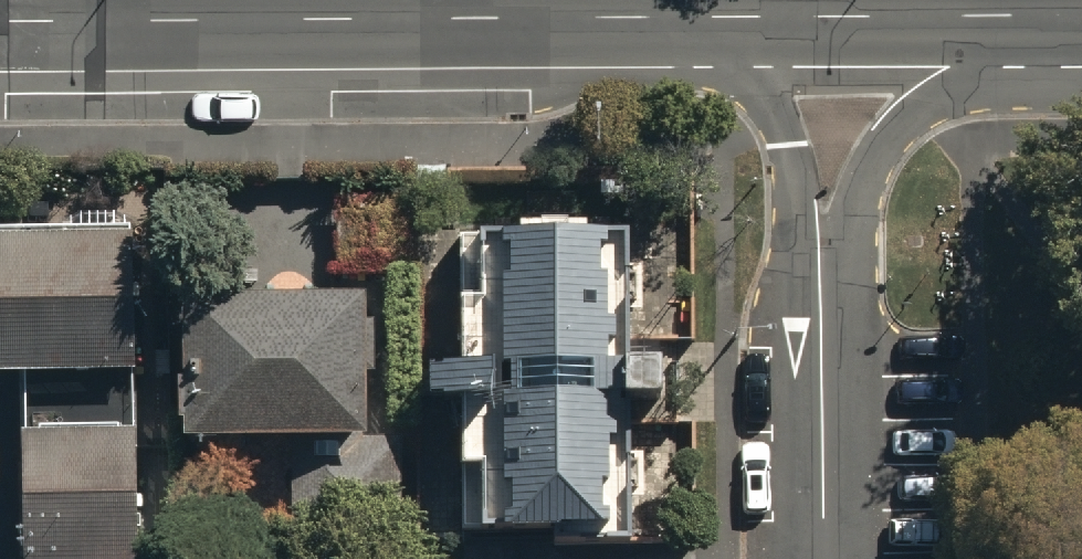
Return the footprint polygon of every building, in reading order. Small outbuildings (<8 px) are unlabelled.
[(0,228),(0,381),(132,379),(129,225),(0,228)] [(614,236),(435,237),(436,553),(655,552),(654,429),(697,429),(697,326),(614,326),(614,236)] [(358,291),(184,294),(187,440),(287,438),(361,436),(361,417),(358,291)] [(287,438),(288,522),(401,519),(399,416),(361,417),(361,436),(287,438)] [(20,435),(21,558),(130,558),(128,434),(20,435)]
